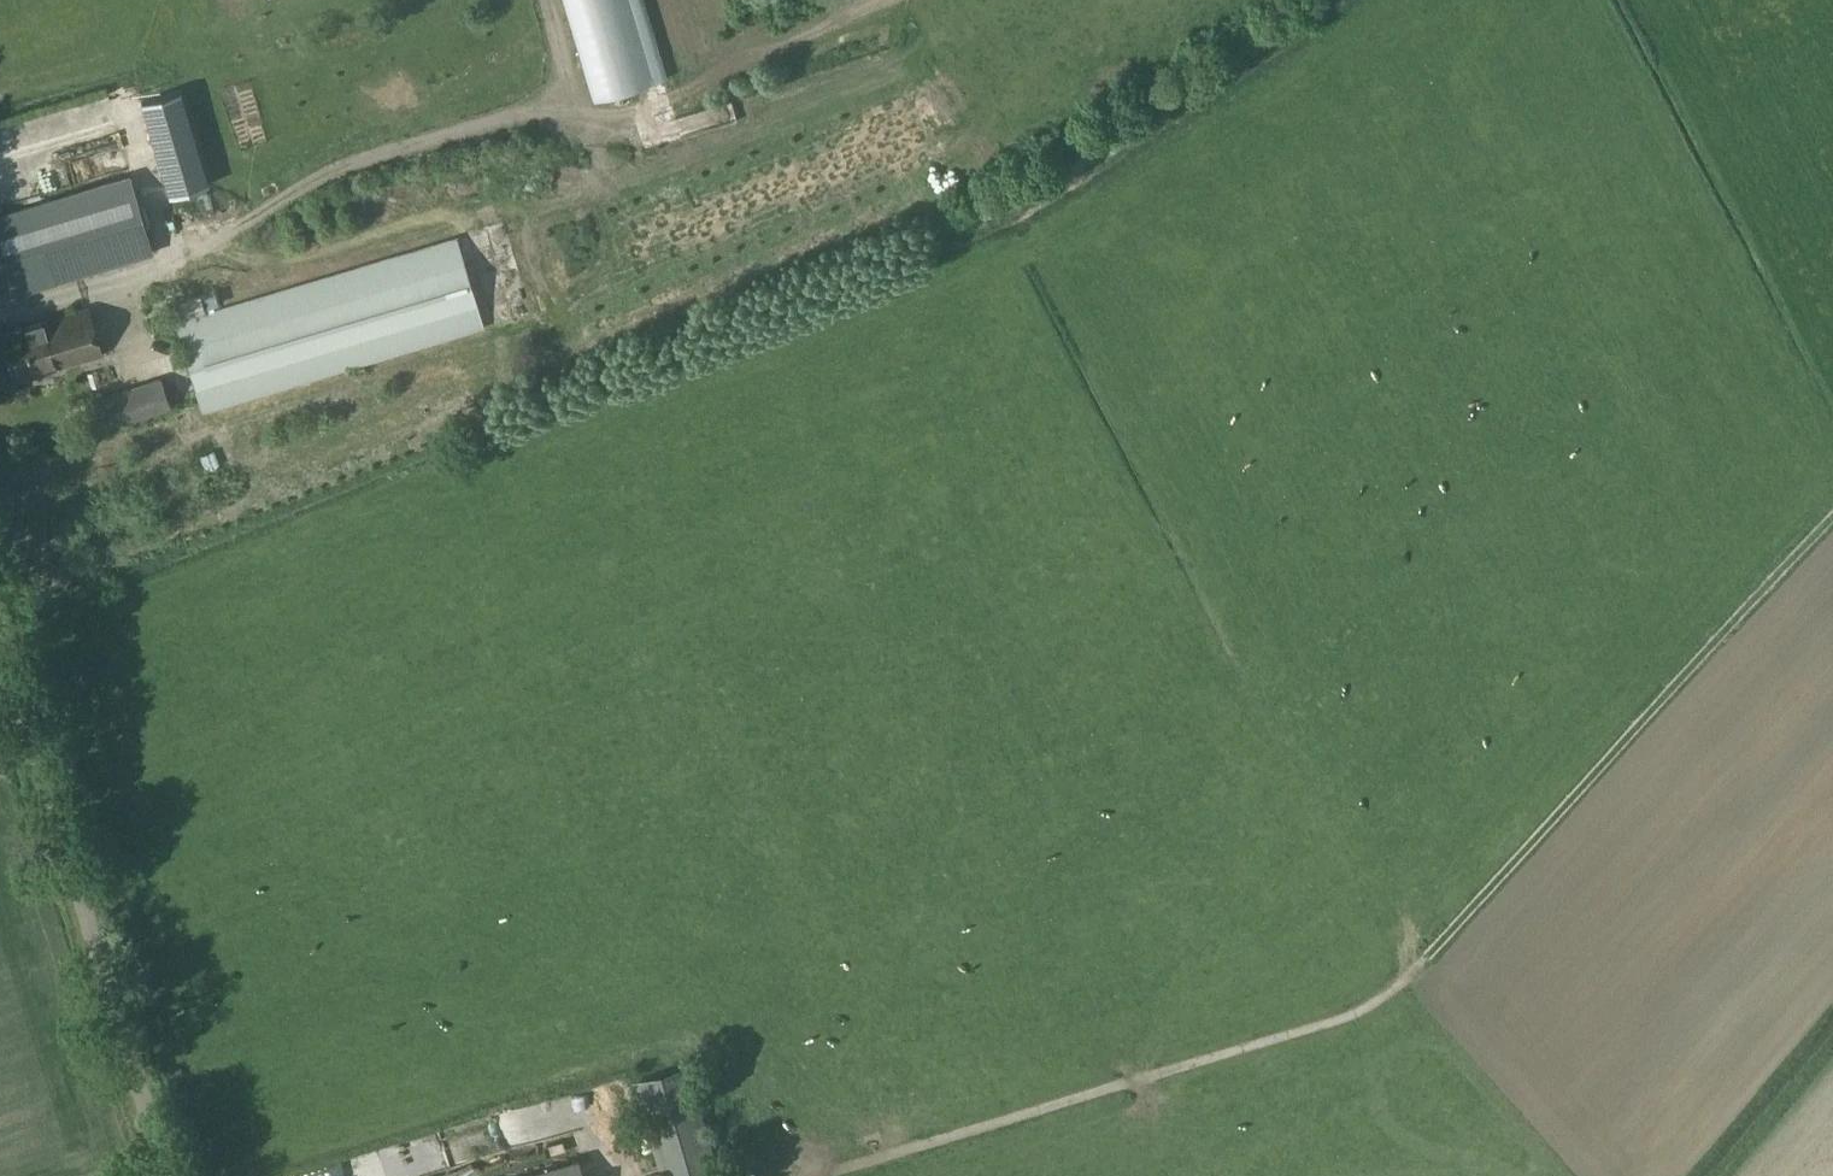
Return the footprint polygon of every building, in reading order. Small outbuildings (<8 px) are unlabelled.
[(595,99),(665,78),(642,0),(565,0),(595,99)] [(130,177),(0,216),(0,251),(13,292),(152,251),(130,177)] [(456,242),(179,325),(203,408),(480,324),(456,242)] [(102,354),(88,308),(3,334),(17,379),(102,354)] [(172,408),(161,377),(91,400),(100,431),(172,408)] [(200,455),(206,470),(220,464),(214,449),(200,455)]
